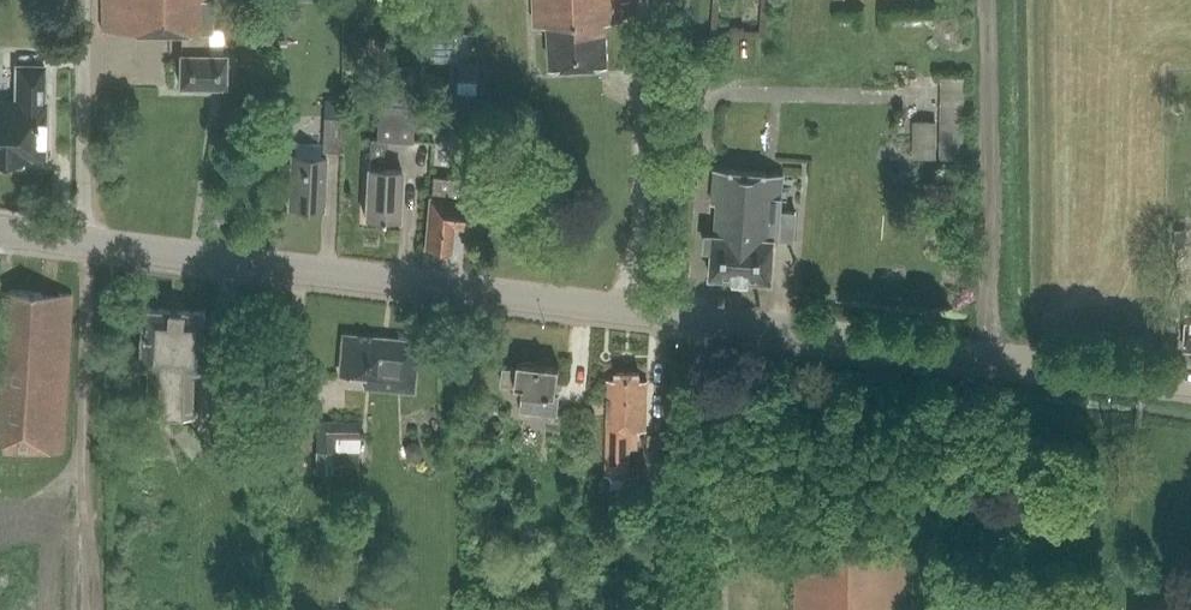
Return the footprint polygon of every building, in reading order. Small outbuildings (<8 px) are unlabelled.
[(103,32),(183,32),(183,54),(181,54),(181,85),(226,85),(226,54),(211,54),(211,36),(213,36),(213,0),(103,0),(103,32)] [(535,28),(550,28),(552,70),(610,68),(608,26),(624,25),(623,0),(534,0),(535,28)] [(421,32),(421,60),(459,61),(459,33),(421,32)] [(459,61),(458,80),(478,80),(479,61),(459,61)] [(45,66),(16,66),(15,104),(0,103),(0,159),(42,160),(45,66)] [(944,74),(943,139),(963,140),(965,74),(944,74)] [(369,172),(368,220),(403,222),(404,173),(387,172),(388,145),(411,146),(412,87),(391,87),(391,108),(381,108),(381,143),(372,143),(372,170),(369,172)] [(456,95),(454,143),(474,144),(476,95),(456,95)] [(913,121),(912,158),(936,158),(936,121),(913,121)] [(341,155),(343,122),(326,122),(325,154),(341,155)] [(294,159),(291,210),(324,212),(327,161),(294,159)] [(708,238),(707,252),(715,253),(713,280),(773,285),(776,245),(780,243),(781,236),(799,237),(801,210),(782,209),(784,176),(716,171),(714,205),(719,205),(716,238),(708,238)] [(461,228),(466,181),(435,179),(429,247),(450,249),(452,227),(461,228)] [(1175,226),(1173,243),(1184,244),(1185,227),(1175,226)] [(74,296),(0,290),(0,451),(62,455),(74,296)] [(204,370),(206,314),(144,311),(141,370),(151,370),(149,414),(193,416),(195,370),(204,370)] [(346,338),(342,377),(369,379),(368,390),(415,395),(420,345),(346,338)] [(505,371),(503,389),(525,391),(522,413),(559,417),(561,399),(558,399),(561,371),(520,366),(519,373),(505,371)] [(609,386),(607,478),(633,478),(633,433),(649,434),(651,386),(643,387),(643,376),(619,376),(619,386),(609,386)] [(360,451),(360,421),(316,421),(316,472),(331,472),(332,451),(360,451)] [(403,449),(406,456),(412,461),(419,459),(421,454),(421,448),(416,442),(410,441),(406,444),(403,449)] [(645,512),(670,512),(670,448),(645,448),(645,512)] [(592,521),(592,535),(614,536),(614,521),(592,521)] [(909,557),(902,557),(902,548),(802,548),(802,571),(796,571),(797,609),(909,609),(909,557)] [(640,609),(659,609),(659,596),(640,596),(640,609)]
